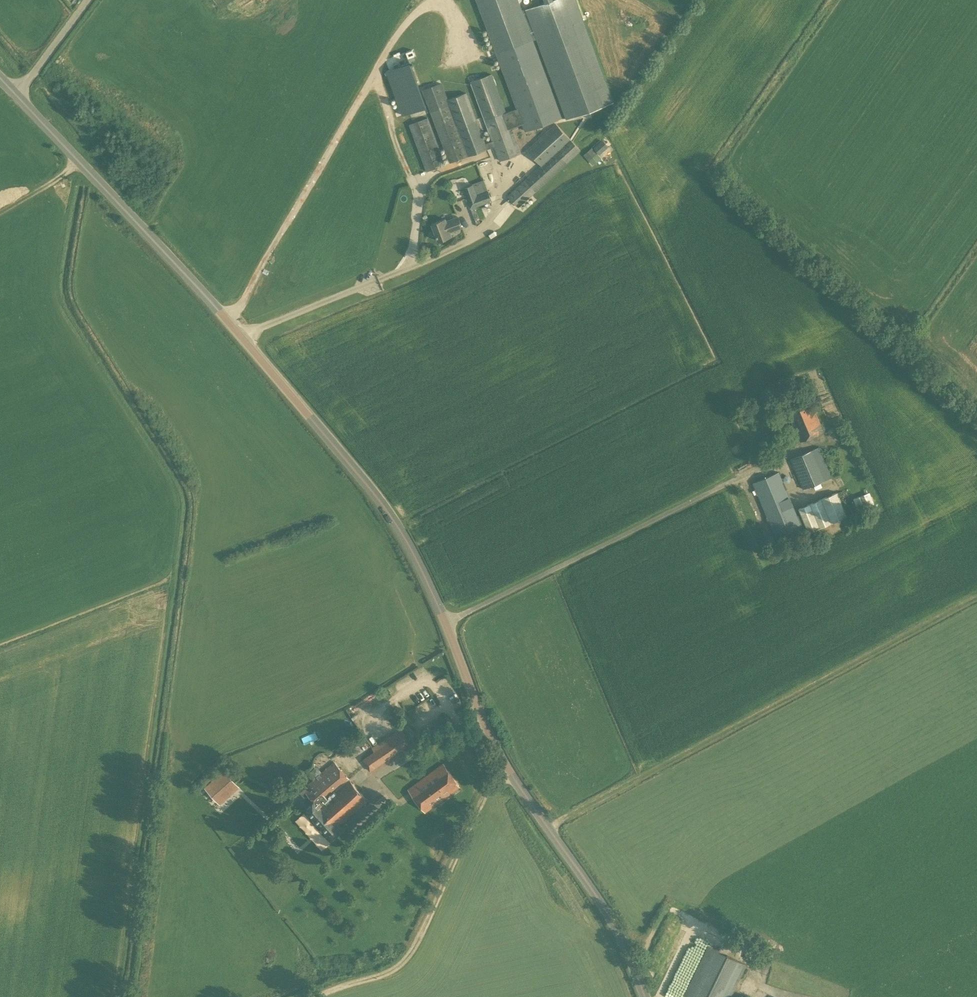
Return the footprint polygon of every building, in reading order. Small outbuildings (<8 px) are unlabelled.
[(532,128),(533,132),(550,126),(548,122),(561,117),(519,0),(478,0),(517,108),(506,112),(492,73),(474,80),(477,88),(474,89),(493,141),(485,143),(466,92),(447,99),(429,106),(449,161),(495,145),(500,160),(520,152),(511,127),(523,123),(525,130),(532,128)] [(407,54),(410,62),(399,66),(394,68),(386,71),(402,116),(426,107),(429,106),(423,89),(441,82),(447,99),(466,92),(474,89),(471,81),(474,80),(460,43),(436,52),(433,45),(407,54)] [(445,164),(428,117),(409,124),(426,171),(445,164)] [(518,206),(580,150),(556,123),(527,149),(542,164),(508,196),(518,206)] [(602,140),(594,147),(599,154),(608,146),(602,140)] [(470,209),(492,200),(484,180),(462,188),(470,209)] [(450,231),(462,227),(458,216),(446,220),(446,218),(432,224),(438,240),(451,235),(450,231)] [(787,410),(801,441),(823,431),(810,400),(787,410)] [(819,446),(790,459),(803,489),(832,477),(819,446)] [(803,536),(799,528),(805,526),(801,517),(799,518),(779,471),(753,482),(776,538),(768,541),(773,553),(782,549),(780,546),(803,536)] [(837,492),(798,508),(808,532),(847,516),(837,492)] [(864,494),(853,499),(858,510),(869,505),(864,494)] [(401,727),(372,747),(374,751),(362,759),(370,771),(411,743),(401,727)] [(340,824),(368,800),(334,762),(301,792),(311,803),(305,809),(331,838),(344,827),(340,824)] [(443,762),(407,789),(409,791),(414,797),(425,812),(460,786),(443,762)] [(224,769),(204,786),(220,804),(239,786),(225,770),(224,769)] [(708,945),(684,994),(689,996),(730,996),(747,964),(708,945)]
